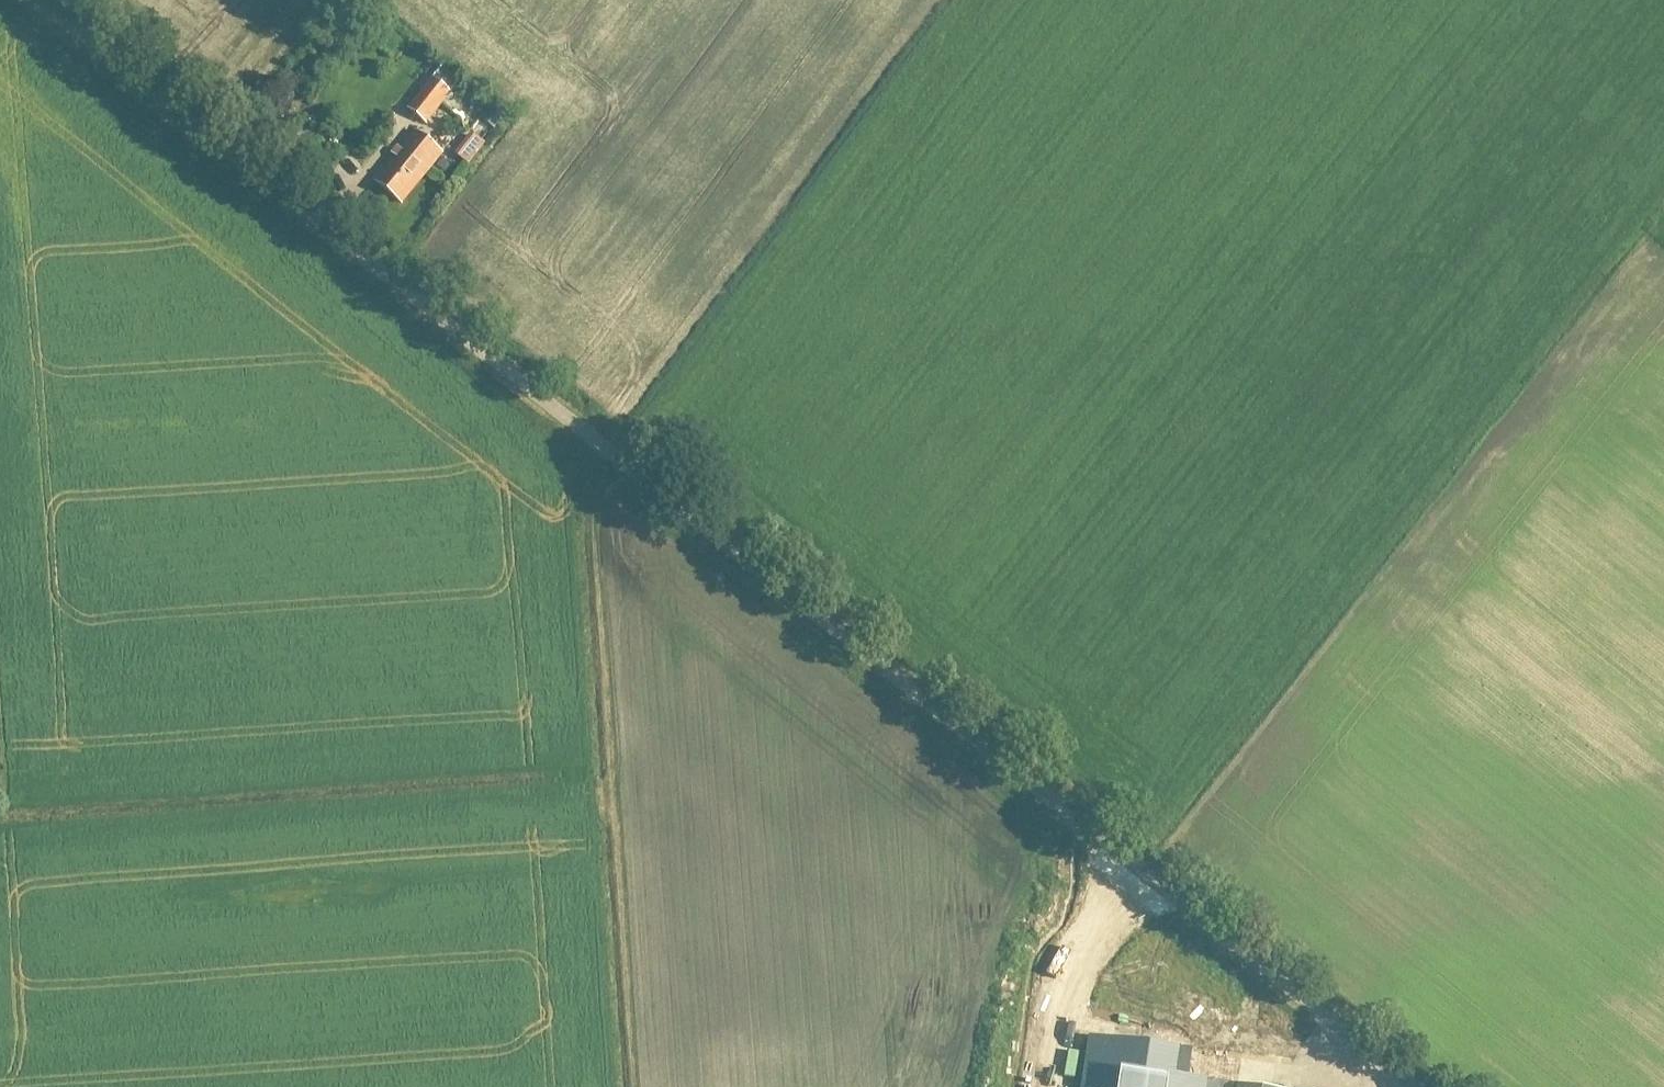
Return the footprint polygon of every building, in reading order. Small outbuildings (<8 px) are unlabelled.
[(425,126),(449,95),(432,81),(408,112),(425,126)] [(400,205),(440,155),(413,134),(373,184),(400,205)] [(1215,1083),(1183,1078),(1186,1057),(1095,1043),(1089,1086),(1214,1086),(1215,1083)]
